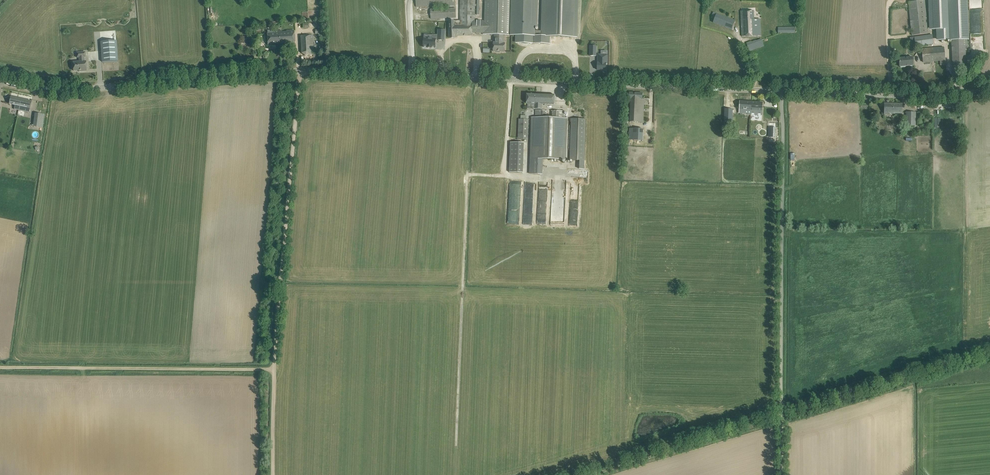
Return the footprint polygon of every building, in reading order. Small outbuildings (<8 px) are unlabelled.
[(450,38),(455,38),(455,36),(472,36),(472,33),(483,33),(483,34),(495,35),(504,35),(511,35),(512,0),(485,0),(485,21),(475,20),(475,0),(460,0),(460,21),(450,21),(450,38)] [(511,35),(516,35),(516,38),(516,39),(517,39),(517,40),(518,41),(519,42),(520,42),(520,43),(521,43),(522,43),(522,44),(523,44),(524,44),(525,44),(526,44),(527,44),(528,44),(529,44),(530,43),(550,44),(550,36),(576,37),(578,0),(543,0),(542,31),(535,31),(535,26),(536,0),(512,0),(511,35)] [(912,35),(928,34),(925,0),(909,2),(912,35)] [(929,30),(937,30),(937,41),(948,40),(947,0),(928,0),(929,30)] [(948,40),(952,40),(952,61),(953,66),(956,66),(966,65),(965,47),(969,47),(967,0),(947,0),(948,40)] [(431,19),(456,18),(455,8),(430,9),(431,19)] [(761,36),(760,19),(754,19),(753,11),(741,11),(742,18),(741,18),(742,36),(761,36)] [(713,12),(711,18),(714,19),(713,22),(732,30),(734,25),(735,21),(713,12)] [(280,40),(280,44),(295,43),(294,30),(286,31),(286,32),(283,32),(282,31),(278,31),(279,40),(280,40)] [(424,38),(423,47),(427,47),(427,48),(431,48),(435,48),(436,40),(436,39),(438,39),(438,40),(444,40),(445,30),(438,30),(438,35),(433,35),(433,39),(424,38)] [(275,33),(267,34),(268,44),(280,44),(280,40),(279,40),(278,31),(275,31),(275,33)] [(932,34),(914,37),(916,46),(933,44),(932,34)] [(313,35),(300,36),(301,53),(305,55),(314,55),(313,38),(313,35)] [(493,43),(493,51),(505,52),(505,43),(504,43),(504,35),(495,35),(494,43),(493,43)] [(751,42),(747,43),(749,51),(764,46),(762,39),(751,43),(751,42)] [(116,40),(101,41),(102,62),(117,61),(116,40)] [(946,65),(945,60),(944,47),(922,49),(923,57),(923,62),(940,61),(941,65),(946,65)] [(87,71),(86,66),(86,61),(84,61),(84,57),(86,57),(85,52),(76,53),(77,58),(79,57),(79,62),(73,62),(73,71),(81,70),(81,71),(87,71)] [(597,70),(606,70),(606,64),(607,64),(607,55),(598,54),(598,63),(597,63),(597,70)] [(913,66),(913,61),(912,57),(899,58),(900,67),(913,66)] [(554,95),(527,93),(527,103),(534,104),(534,109),(543,109),(543,104),(554,104),(554,95)] [(643,122),(644,104),(644,99),(642,99),(642,93),(629,93),(629,98),(631,98),(630,122),(637,122),(637,124),(640,124),(640,122),(643,122)] [(31,101),(11,97),(9,104),(15,105),(14,109),(29,112),(31,101)] [(751,115),(752,102),(740,101),(739,110),(740,110),(739,113),(748,114),(751,115)] [(752,102),(751,115),(762,115),(762,102),(752,102)] [(902,113),(902,109),(902,104),(885,104),(884,109),(884,115),(888,115),(888,113),(902,113)] [(732,109),(725,109),(724,121),(732,121),(732,109)] [(530,159),(529,174),(542,175),(543,159),(566,160),(568,119),(565,118),(565,115),(564,115),(564,111),(535,110),(535,117),(531,117),(530,159)] [(528,119),(527,119),(527,115),(521,115),(521,119),(519,119),(518,140),(528,140),(528,119)] [(586,161),(587,119),(571,119),(570,160),(586,161)] [(629,128),(629,140),(642,140),(643,129),(629,128)] [(509,142),(509,172),(523,172),(523,142),(509,142)]
